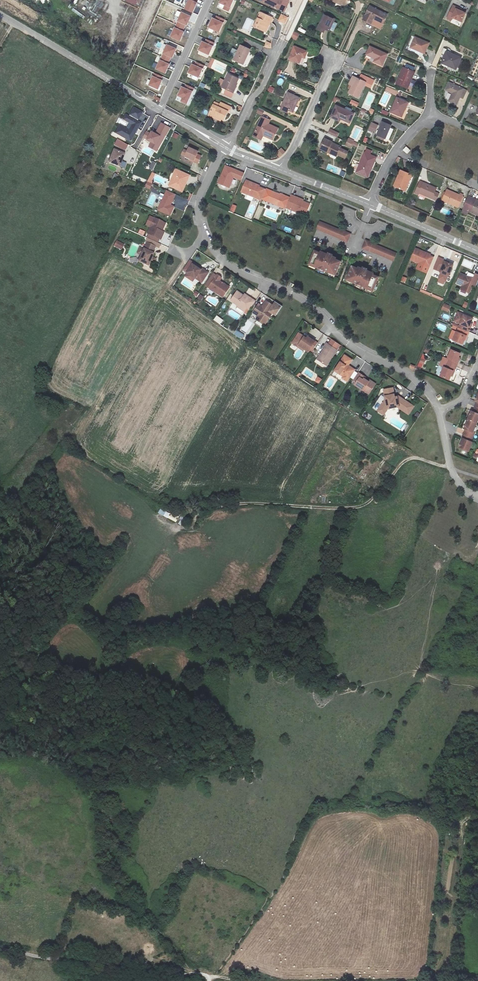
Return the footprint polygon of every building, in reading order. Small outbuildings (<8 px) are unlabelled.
[(190,0),(189,0),(184,10),(193,14),(197,3),(190,0)] [(219,3),(230,9),(234,0),(220,0),(219,3)] [(263,0),(274,5),(285,10),(290,0),(263,0)] [(462,8),(453,5),(446,18),(456,22),(456,20),(461,22),(465,12),(461,10),(462,8)] [(381,24),(385,16),(369,8),(362,22),(370,26),(372,20),(381,24)] [(191,16),(181,12),(177,22),(187,27),(191,16)] [(255,27),(264,32),(268,23),(270,24),(273,19),(261,14),(255,27)] [(325,14),(320,25),(329,30),(335,18),(325,14)] [(288,18),(281,15),(279,21),(285,24),(288,18)] [(223,23),(212,18),(208,28),(219,33),(223,23)] [(185,32),(175,28),(170,38),(180,43),(185,32)] [(415,40),(410,50),(423,56),(428,46),(415,40)] [(213,46),(202,42),(197,51),(209,56),(213,46)] [(177,49),(167,45),(162,55),(172,59),(177,49)] [(290,59),(299,63),(305,51),(296,46),(290,59)] [(242,47),(235,61),(244,65),(250,50),(242,47)] [(382,66),(386,56),(369,48),(366,56),(375,60),(374,63),(382,66)] [(459,61),(446,55),(441,66),(455,72),(459,61)] [(170,65),(160,60),(155,70),(165,75),(170,65)] [(198,79),(203,69),(192,64),(187,74),(198,79)] [(395,86),(406,91),(411,79),(410,78),(412,74),(402,70),(395,86)] [(228,74),(222,87),(233,92),(238,82),(237,81),(238,79),(228,74)] [(365,82),(364,85),(371,88),(374,80),(361,74),(358,79),(365,82)] [(163,81),(153,76),(148,86),(158,91),(163,81)] [(358,79),(357,78),(353,86),(352,86),(348,93),(358,98),(364,85),(365,82),(358,79)] [(449,103),(456,106),(458,107),(464,92),(462,91),(448,85),(445,92),(452,95),(449,103)] [(193,92),(181,87),(177,97),(182,99),(181,102),(187,105),(193,92)] [(289,94),(283,107),(295,112),(301,99),(289,94)] [(396,99),(389,113),(400,117),(403,110),(404,110),(407,104),(396,99)] [(209,116),(216,119),(216,117),(224,120),(227,112),(230,113),(232,108),(222,103),(221,105),(219,107),(214,104),(209,116)] [(134,107),(129,116),(135,119),(138,121),(143,112),(134,107)] [(350,125),(354,116),(337,108),(331,119),(340,123),(342,120),(350,125)] [(263,118),(264,117),(267,111),(261,109),(258,115),(263,118)] [(138,121),(135,119),(129,116),(126,114),(123,119),(132,125),(129,130),(120,125),(115,133),(130,142),(135,134),(141,123),(138,121)] [(272,121),(264,117),(263,118),(255,137),(262,141),(265,135),(275,140),(280,129),(270,125),(272,121)] [(152,131),(151,134),(146,131),(144,137),(148,139),(152,141),(149,146),(157,151),(170,128),(162,123),(157,133),(152,131)] [(382,124),(376,137),(384,140),(390,128),(382,124)] [(317,152),(326,156),(327,153),(336,157),(344,160),(346,154),(339,151),(340,149),(330,144),(331,143),(324,139),(317,152)] [(128,146),(117,140),(115,145),(125,151),(128,146)] [(281,148),(276,154),(280,158),(286,152),(281,148)] [(182,155),(185,157),(194,161),(193,162),(198,164),(201,157),(197,155),(198,153),(189,149),(187,153),(184,151),(182,155)] [(124,154),(116,150),(109,162),(118,166),(124,154)] [(365,153),(364,152),(357,172),(366,176),(369,168),(371,168),(375,157),(370,155),(365,153)] [(233,178),(241,181),(244,174),(225,167),(218,184),(229,188),(233,178)] [(171,181),(169,186),(182,192),(189,177),(176,171),(174,175),(175,176),(172,181),(171,181)] [(401,181),(397,189),(406,192),(413,177),(402,172),(399,179),(401,181)] [(252,185),(253,184),(246,181),(241,192),(261,201),(265,190),(259,188),(252,185)] [(437,189),(422,182),(422,183),(418,194),(420,195),(420,193),(433,198),(433,199),(438,201),(441,194),(436,192),(437,189)] [(158,211),(170,216),(173,208),(170,206),(169,206),(172,199),(173,200),(175,195),(167,191),(158,211)] [(463,197),(449,191),(444,201),(459,207),(463,197)] [(290,199),(286,197),(286,198),(279,196),(272,193),(268,202),(285,210),(286,209),(290,199)] [(286,209),(291,211),(291,210),(299,213),(305,215),(309,205),(296,200),(296,198),(291,196),(290,199),(286,209)] [(464,209),(477,215),(477,201),(469,197),(464,209)] [(251,201),(246,215),(253,217),(258,203),(251,201)] [(150,228),(154,219),(150,217),(146,226),(150,228)] [(164,233),(161,232),(160,232),(164,224),(154,219),(150,228),(147,235),(160,241),(164,233)] [(329,226),(320,222),(317,229),(326,233),(340,239),(340,240),(347,243),(350,235),(343,232),(341,232),(329,226)] [(124,245),(117,241),(114,246),(121,250),(124,245)] [(372,244),(366,242),(362,249),(369,252),(369,251),(393,262),(396,255),(372,245),(372,244)] [(152,254),(155,248),(147,244),(138,262),(148,267),(153,255),(152,254)] [(423,253),(424,252),(415,248),(411,259),(419,263),(430,267),(434,257),(428,255),(423,253)] [(310,263),(317,267),(317,268),(328,272),(328,271),(336,274),(341,263),(335,260),(336,259),(332,257),(332,256),(328,254),(328,255),(321,253),(320,254),(315,252),(310,263)] [(444,261),(444,260),(438,258),(434,268),(440,271),(439,272),(441,272),(448,275),(452,265),(447,263),(444,261)] [(430,267),(419,263),(417,269),(427,274),(430,267)] [(200,271),(197,269),(193,265),(186,273),(200,284),(208,274),(201,269),(200,271)] [(358,270),(352,267),(347,279),(355,282),(354,283),(365,288),(366,287),(373,290),(378,278),(372,276),(373,274),(366,272),(367,270),(363,269),(362,270),(358,268),(358,270)] [(448,275),(441,272),(438,279),(439,279),(438,282),(444,284),(445,281),(448,275)] [(466,290),(468,292),(471,284),(475,286),(477,278),(477,274),(475,273),(473,278),(460,273),(456,282),(462,284),(460,288),(466,290)] [(208,288),(223,298),(229,288),(215,279),(208,288)] [(470,297),(475,286),(471,284),(468,292),(466,290),(464,294),(470,297)] [(255,302),(250,299),(249,301),(243,297),(237,292),(230,302),(236,307),(235,307),(243,313),(245,310),(248,312),(255,302)] [(258,316),(258,318),(256,321),(265,326),(272,314),(269,312),(273,306),(266,302),(263,307),(261,307),(258,305),(253,313),(258,316)] [(444,303),(442,309),(448,312),(450,306),(444,303)] [(238,320),(240,315),(232,310),(230,315),(238,320)] [(460,323),(464,314),(458,312),(454,321),(460,324),(460,323)] [(461,327),(469,331),(471,328),(469,327),(472,318),(464,314),(460,323),(462,324),(461,327)] [(469,331),(461,327),(460,328),(458,327),(456,330),(456,331),(452,339),(462,344),(464,339),(466,340),(469,331)] [(242,339),(244,335),(237,330),(234,334),(242,339)] [(472,344),(475,334),(470,332),(466,342),(472,344)] [(316,343),(308,338),(307,339),(304,338),(298,334),(292,344),(298,348),(299,346),(308,353),(310,349),(312,350),(316,343)] [(317,360),(328,368),(342,347),(333,340),(329,346),(326,344),(324,348),(325,348),(317,360)] [(448,363),(456,366),(459,360),(457,359),(459,353),(451,350),(447,358),(449,359),(448,363)] [(347,380),(349,379),(355,371),(348,366),(352,361),(345,356),(334,372),(343,378),(347,380)] [(449,359),(447,358),(443,356),(439,365),(443,367),(446,368),(448,363),(449,359)] [(456,366),(448,363),(446,368),(443,367),(440,376),(449,379),(451,375),(452,375),(456,366)] [(308,371),(306,375),(313,380),(316,377),(308,371)] [(365,378),(358,373),(353,381),(357,383),(355,386),(369,395),(375,385),(370,381),(369,382),(364,380),(365,378)] [(318,376),(315,381),(320,384),(323,379),(318,376)] [(405,413),(411,405),(403,400),(398,397),(397,398),(395,398),(393,389),(384,391),(385,400),(380,407),(378,410),(379,410),(384,414),(386,412),(399,409),(405,413)] [(411,405),(405,413),(408,415),(413,407),(411,405)] [(470,421),(475,423),(477,415),(477,408),(475,407),(473,412),(471,411),(468,420),(470,421)] [(380,420),(384,414),(379,410),(374,417),(380,420)] [(470,421),(466,430),(464,429),(462,434),(464,435),(471,438),(473,433),(474,434),(477,426),(477,424),(475,423),(470,421)] [(471,438),(464,435),(462,439),(463,439),(460,447),(469,451),(472,443),(471,442),(473,438),(471,438)] [(175,522),(177,518),(160,509),(158,513),(175,522)]
